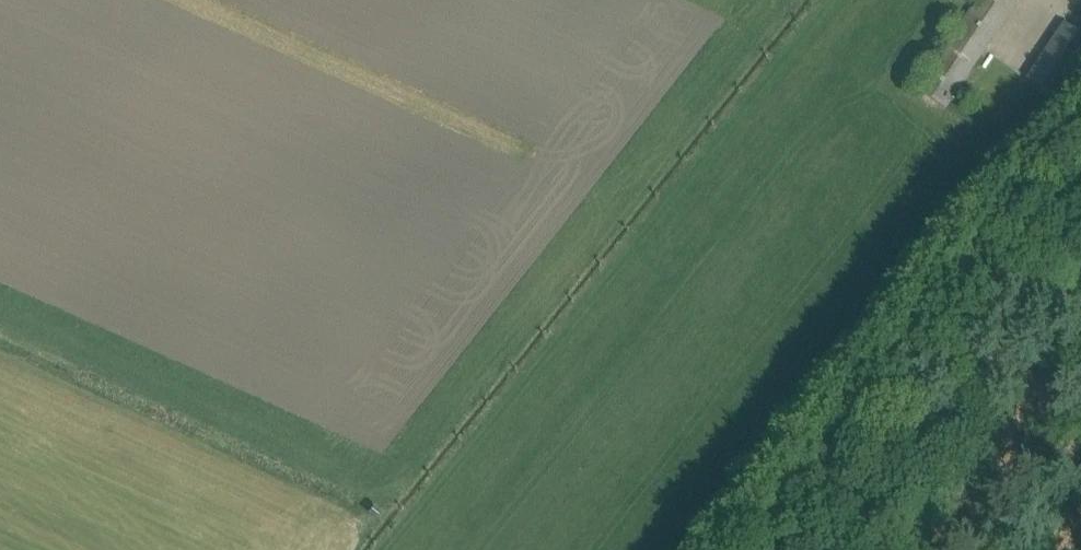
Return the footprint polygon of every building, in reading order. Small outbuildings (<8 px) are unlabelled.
[(946,109),(1020,0),(976,0),(916,89),(946,109)] [(1058,99),(1080,64),(1080,35),(1063,23),(1026,79),(1058,99)]
